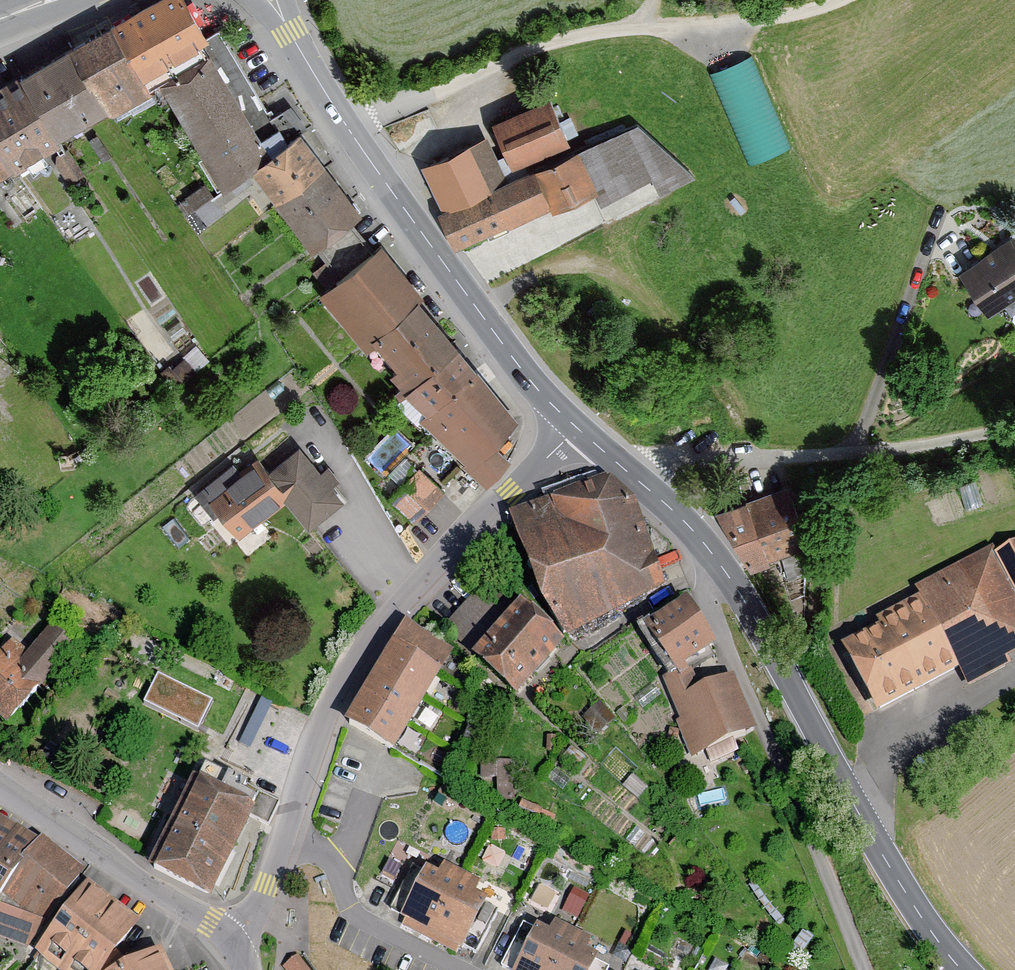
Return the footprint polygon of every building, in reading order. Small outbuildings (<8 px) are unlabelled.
[(137,83),(203,45),(177,0),(151,0),(104,27),(137,83)] [(62,50),(100,116),(103,121),(145,97),(137,83),(104,27),(62,50)] [(62,50),(10,80),(12,84),(48,146),(100,116),(62,50)] [(787,145),(757,51),(716,64),(746,158),(787,145)] [(203,62),(156,88),(211,186),(258,160),(203,62)] [(0,91),(0,168),(4,175),(5,178),(51,152),(48,146),(12,84),(0,91)] [(564,147),(543,100),(489,123),(510,171),(564,147)] [(693,180),(632,125),(503,182),(483,138),(415,168),(451,250),(544,209),(546,214),(591,193),(596,205),(648,182),(655,197),(693,180)] [(247,171),(307,249),(353,213),(292,135),(247,171)] [(78,180),(64,159),(52,167),(66,188),(78,180)] [(1013,239),(955,276),(983,320),(1014,299),(1014,242),(1013,239)] [(478,491),(506,465),(489,446),(515,422),(409,305),(418,297),(374,247),(316,299),(362,351),(367,347),(390,372),(383,378),(395,391),(391,394),(478,491)] [(205,365),(193,348),(178,359),(181,363),(173,369),(170,365),(156,375),(168,392),(205,365)] [(261,473),(252,461),(236,474),(229,465),(193,493),(235,545),(281,509),(303,536),(340,506),(327,490),(335,484),(323,469),(315,475),(293,448),(261,473)] [(441,492),(415,469),(385,501),(411,525),(441,492)] [(540,492),(544,504),(600,485),(596,473),(540,492)] [(544,504),(509,517),(528,576),(538,608),(567,640),(668,588),(636,503),(611,481),(600,485),(544,504)] [(709,515),(747,576),(809,553),(784,487),(709,515)] [(993,559),(990,552),(907,594),(912,604),(868,627),(873,635),(836,654),(870,721),(954,678),(961,693),(1009,669),(1005,662),(1014,657),(1014,548),(993,559)] [(557,652),(483,587),(443,632),(471,656),(464,663),(511,704),(557,652)] [(708,654),(679,607),(634,635),(662,682),(708,654)] [(451,651),(404,623),(345,723),(393,751),(451,651)] [(8,643),(0,653),(0,723),(6,728),(69,652),(47,634),(26,659),(8,643)] [(752,737),(729,681),(694,696),(685,675),(659,686),(675,725),(671,726),(687,764),(752,737)] [(210,702),(158,676),(144,703),(197,730),(210,702)] [(252,741),(273,698),(262,693),(242,736),(252,741)] [(506,798),(505,764),(476,765),(477,784),(491,783),(491,798),(506,798)] [(215,795),(195,785),(153,871),(209,898),(248,817),(255,803),(252,802),(241,796),(245,788),(224,777),(215,795)] [(256,793),(252,802),(255,803),(248,817),(266,825),(277,802),(256,793)] [(31,845),(0,826),(0,894),(31,845)] [(34,842),(31,845),(0,894),(0,944),(30,955),(81,889),(75,884),(79,877),(34,842)] [(468,900),(475,887),(439,868),(432,881),(417,873),(390,924),(455,958),(458,953),(470,959),(494,914),(468,900)] [(572,883),(563,906),(579,912),(587,888),(572,883)] [(153,955),(126,968),(113,954),(133,928),(81,889),(30,955),(27,959),(42,969),(161,969),(153,955)] [(587,946),(551,927),(544,939),(530,932),(509,969),(602,969),(580,958),(587,946)] [(297,955),(282,967),(285,969),(309,969),(297,955)]
